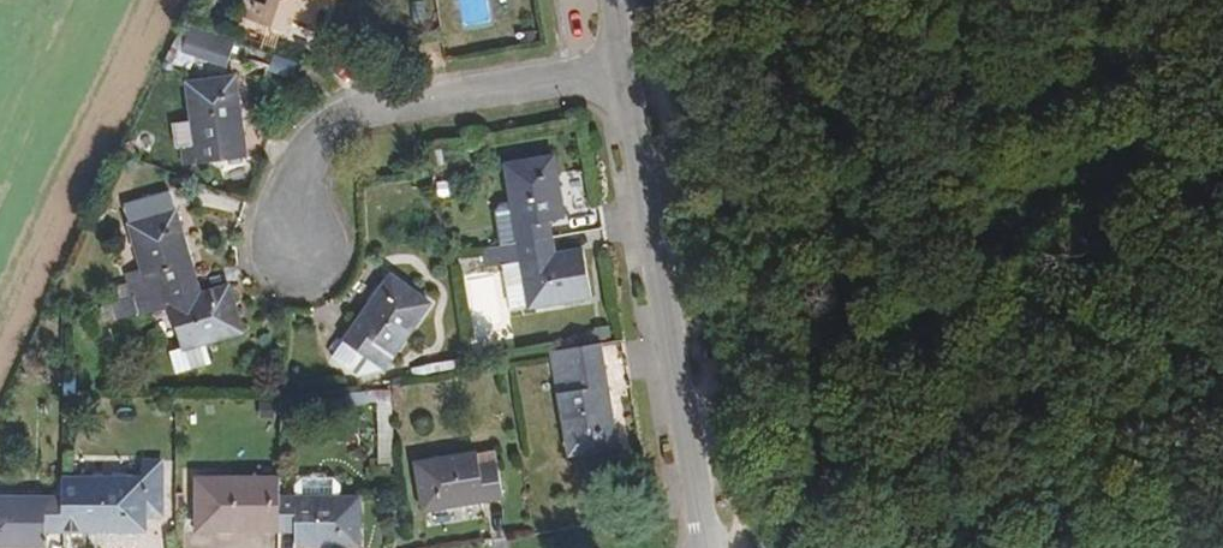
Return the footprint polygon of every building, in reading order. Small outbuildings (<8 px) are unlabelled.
[(325,1),(325,0),(275,0),(274,3),(263,0),(250,0),(246,14),(290,26),(295,8),(320,16),(325,1)] [(189,26),(178,61),(193,67),(199,52),(232,62),(238,42),(189,26)] [(196,147),(183,151),(187,169),(253,152),(232,75),(181,88),(190,125),(196,147)] [(178,152),(183,151),(196,147),(190,125),(172,129),(178,152)] [(486,245),(547,234),(544,217),(559,214),(549,159),(497,167),(506,223),(482,227),(486,245)] [(129,308),(197,289),(173,202),(119,217),(137,282),(119,287),(121,298),(105,302),(107,313),(123,309),(129,308)] [(548,251),(547,234),(486,245),(473,247),(475,263),(488,262),(511,258),(518,301),(583,290),(576,247),(548,251)] [(508,303),(518,301),(511,258),(488,262),(491,271),(495,271),(500,297),(496,297),(500,308),(508,307),(508,303)] [(387,266),(327,346),(350,365),(378,363),(429,298),(387,266)] [(202,304),(197,289),(129,308),(134,328),(165,322),(176,365),(201,358),(240,348),(228,298),(202,304)] [(107,313),(104,314),(107,329),(127,325),(123,309),(107,313)] [(616,448),(599,347),(550,355),(568,456),(616,448)] [(204,369),(201,358),(176,365),(165,366),(169,387),(207,379),(207,375),(208,375),(207,368),(204,369)] [(425,515),(502,503),(494,461),(481,462),(479,455),(415,464),(425,515)] [(50,490),(50,530),(135,532),(136,518),(136,485),(154,483),(154,466),(135,465),(135,478),(50,479),(50,490)] [(194,533),(275,535),(275,488),(275,474),(194,474),(194,533)] [(136,485),(136,518),(153,518),(154,483),(136,485)] [(275,488),(275,535),(291,536),(291,547),(352,547),(352,492),(275,488)] [(50,530),(50,490),(0,489),(0,541),(37,541),(38,531),(50,530)]
